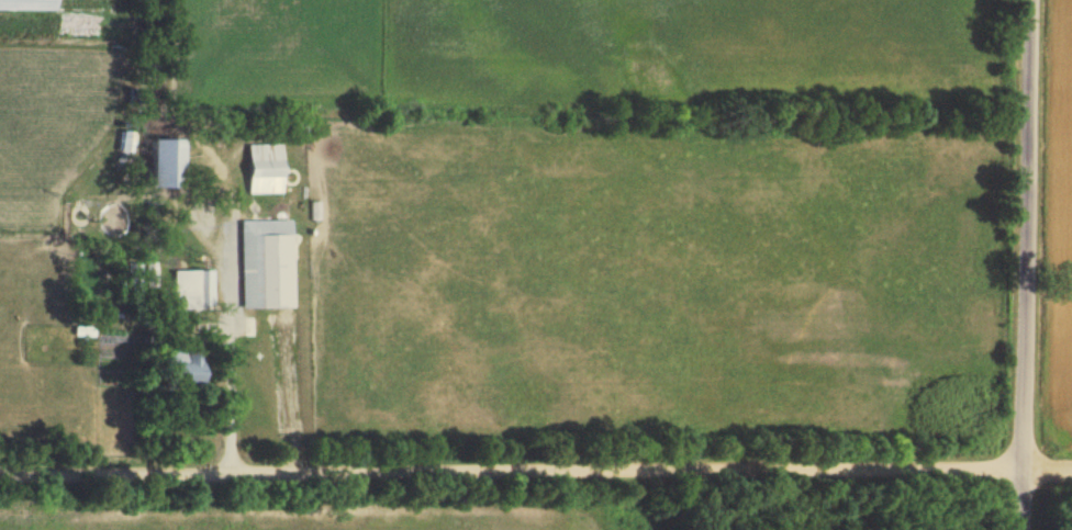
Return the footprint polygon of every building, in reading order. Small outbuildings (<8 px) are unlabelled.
[(57,0),(0,0),(0,9),(57,10),(57,0)] [(127,41),(127,15),(53,14),(53,41),(127,41)] [(305,120),(296,119),(295,140),(304,140),(305,120)] [(140,137),(140,186),(169,186),(170,138),(140,137)] [(278,143),(244,144),(245,193),(279,191),(278,143)] [(288,306),(286,219),(238,219),(239,307),(288,306)] [(211,269),(172,270),(172,308),(212,308),(211,269)] [(190,383),(189,350),(166,351),(166,362),(152,362),(153,384),(190,383)]
